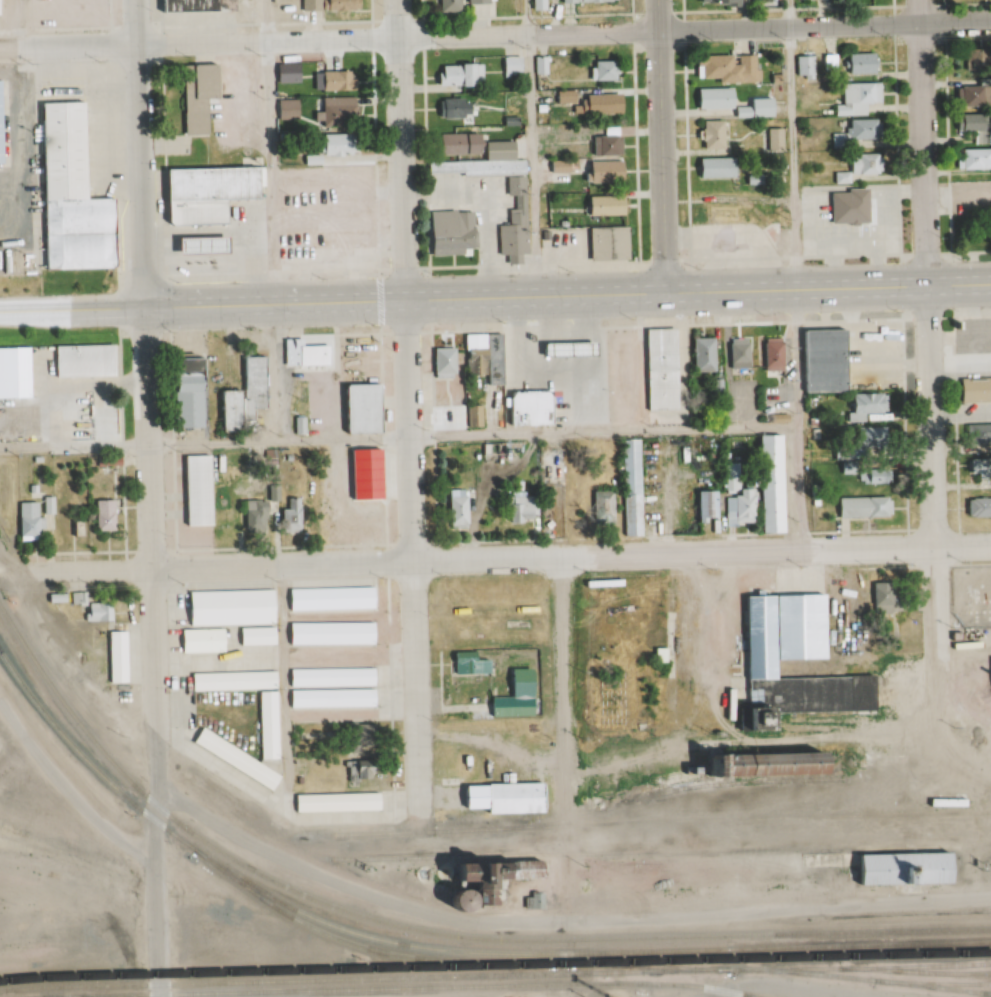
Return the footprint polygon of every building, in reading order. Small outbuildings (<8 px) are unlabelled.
[(157,13),(231,12),(231,0),(156,0),(157,13)] [(353,11),(353,0),(299,0),(299,11),(353,11)] [(456,12),(456,0),(435,0),(435,12),(456,12)] [(546,11),(546,0),(529,0),(529,11),(546,11)] [(981,50),(963,50),(963,71),(981,71),(981,50)] [(843,76),(875,76),(875,54),(843,54),(843,76)] [(716,83),(753,82),(752,56),(734,56),(734,66),(726,66),(726,57),(693,57),(693,77),(716,76),(716,83)] [(794,56),(794,75),(816,75),(816,56),(794,56)] [(521,74),(521,57),(500,57),(500,74),(521,74)] [(589,81),(616,81),(616,61),(589,61),(589,81)] [(295,64),(273,64),(273,84),(295,84),(295,64)] [(480,65),(435,65),(435,87),(480,87),(480,65)] [(211,99),(211,66),(179,66),(180,136),(204,136),(203,100),(211,99)] [(317,73),(317,92),(348,92),(348,73),(317,73)] [(841,105),(832,105),(832,116),(866,116),(865,104),(881,104),(880,84),(840,84),(841,105)] [(954,88),(954,107),(987,107),(987,88),(954,88)] [(693,89),(693,110),(730,110),(730,89),(693,89)] [(553,103),(572,104),(573,92),(553,91),(553,103)] [(579,115),(616,115),(616,95),(579,95),(579,115)] [(318,98),(318,126),(352,126),(352,98),(318,98)] [(747,109),(733,109),(733,117),(772,117),(772,99),(747,99),(747,109)] [(435,120),(468,120),(468,100),(435,100),(435,120)] [(274,121),(295,121),(295,101),(274,101),(274,121)] [(41,103),(44,202),(87,201),(84,102),(41,103)] [(953,132),(974,132),(974,145),(989,145),(989,115),(953,115),(953,132)] [(844,147),(878,147),(878,121),(844,121),(844,147)] [(721,122),(698,122),(698,150),(721,150),(721,122)] [(765,151),(781,151),(781,130),(765,130),(765,151)] [(590,156),(617,156),(617,132),(604,132),(604,137),(590,137),(590,156)] [(333,148),(332,136),(317,138),(318,150),(333,148)] [(474,136),(435,136),(435,156),(474,156),(474,136)] [(509,144),(480,144),(480,161),(509,161),(509,144)] [(990,150),(955,150),(955,171),(990,171),(990,150)] [(832,181),(879,180),(878,154),(846,155),(847,173),(832,173),(832,181)] [(729,179),(729,159),(694,159),(694,179),(729,179)] [(617,162),(581,162),(581,183),(617,183),(617,162)] [(161,226),(221,224),(220,200),(253,199),(252,168),(159,171),(161,226)] [(828,191),(828,224),(863,224),(863,191),(828,191)] [(619,197),(583,197),(583,216),(619,216),(619,197)] [(44,202),(45,271),(113,269),(111,200),(87,201),(44,202)] [(471,213),(425,212),(425,255),(461,256),(461,249),(471,249),(471,213)] [(523,254),(522,225),(495,226),(496,255),(504,255),(504,265),(517,265),(517,254),(523,254)] [(624,229),(586,229),(586,261),(624,261),(624,229)] [(219,254),(219,238),(170,238),(170,254),(219,254)] [(672,330),(642,330),(642,411),(672,411),(672,330)] [(798,395),(845,394),(844,331),(797,332),(798,395)] [(461,335),(461,377),(483,377),(483,386),(498,386),(498,335),(461,335)] [(710,340),(688,340),(688,373),(710,373),(710,340)] [(760,340),(760,373),(778,373),(778,340),(760,340)] [(281,365),(298,365),(298,341),(281,341),(281,365)] [(745,371),(745,341),(726,341),(726,371),(745,371)] [(50,346),(51,378),(109,377),(109,345),(50,346)] [(27,398),(0,399),(0,348),(26,348),(27,398)] [(430,349),(430,377),(451,377),(451,349),(430,349)] [(215,392),(215,434),(247,433),(247,410),(266,410),(265,358),(238,359),(238,392),(215,392)] [(198,429),(197,360),(162,361),(163,394),(169,394),(169,430),(198,429)] [(956,403),(990,403),(990,381),(956,381),(956,403)] [(337,387),(338,435),(375,434),(374,386),(337,387)] [(547,427),(547,394),(503,394),(504,427),(547,427)] [(845,425),(864,425),(864,416),(884,416),(884,395),(845,396),(845,425)] [(479,407),(463,407),(463,428),(479,428),(479,407)] [(962,425),(962,447),(990,447),(990,425),(962,425)] [(895,451),(895,430),(854,430),(854,451),(895,451)] [(779,437),(755,437),(755,535),(779,535),(779,437)] [(588,454),(605,454),(605,441),(588,441),(588,454)] [(636,441),(619,441),(621,539),(637,539),(636,441)] [(479,462),(498,462),(498,445),(479,445),(479,462)] [(182,457),(184,526),(210,526),(208,456),(182,457)] [(94,458),(94,468),(119,468),(119,457),(94,458)] [(967,460),(967,479),(990,479),(990,460),(967,460)] [(855,485),(888,485),(888,468),(855,468),(855,485)] [(28,486),(28,495),(37,495),(37,486),(28,486)] [(444,493),(444,529),(466,529),(466,493),(444,493)] [(589,493),(589,526),(610,526),(610,493),(589,493)] [(692,523),(711,523),(711,493),(692,493),(692,523)] [(41,497),(42,515),(52,515),(52,497),(41,497)] [(505,524),(528,524),(528,498),(505,498),(505,524)] [(93,500),(94,531),(112,530),(111,499),(93,500)] [(283,533),(303,533),(303,499),(283,499),(283,533)] [(834,518),(885,518),(885,499),(834,499),(834,518)] [(963,518),(990,518),(990,500),(963,500),(963,518)] [(264,501),(240,501),(240,535),(264,535),(264,501)] [(14,503),(16,543),(33,543),(33,532),(41,532),(41,520),(33,520),(33,502),(14,503)] [(67,519),(67,538),(81,538),(80,518),(67,519)] [(868,583),(869,616),(890,615),(889,582),(868,583)] [(290,588),(290,613),(374,611),(373,586),(290,588)] [(189,592),(190,625),(274,623),(273,590),(189,592)] [(66,593),(67,605),(83,604),(82,593),(66,593)] [(743,597),(747,734),(768,734),(768,714),(874,711),(873,679),(775,681),(775,662),(825,660),(823,595),(743,597)] [(47,596),(47,606),(64,606),(64,596),(47,596)] [(85,604),(85,624),(110,624),(110,603),(85,604)] [(288,624),(289,648),(372,646),(372,622),(288,624)] [(239,629),(239,647),(274,646),(274,628),(239,629)] [(181,630),(181,653),(223,652),(223,629),(181,630)] [(950,633),(950,642),(961,642),(961,633),(950,633)] [(107,634),(108,685),(127,684),(126,634),(107,634)] [(650,648),(651,665),(663,665),(662,648),(650,648)] [(451,653),(452,678),(487,676),(487,662),(472,662),(472,652),(451,653)] [(289,671),(289,689),(373,687),(372,669),(289,671)] [(489,699),(490,719),(531,718),(530,671),(509,672),(510,698),(489,699)] [(188,674),(189,693),(274,691),(273,672),(188,674)] [(289,693),(289,711),(372,708),(372,690),(289,693)] [(256,694),(258,759),(277,758),(276,693),(256,694)] [(342,725),(342,755),(364,755),(363,725),(342,725)] [(198,731),(188,747),(267,796),(277,781),(198,731)] [(700,756),(701,780),(822,776),(821,752),(700,756)] [(457,757),(457,768),(465,768),(465,757),(457,757)] [(345,768),(345,781),(370,780),(370,768),(345,768)] [(502,774),(502,785),(510,785),(510,774),(502,774)] [(484,786),(485,815),(540,813),(540,784),(510,785),(502,785),(484,786)] [(292,796),(293,814),(378,812),(377,794),(292,796)] [(858,857),(859,888),(948,885),(947,854),(858,857)] [(439,866),(536,863),(536,880),(497,881),(498,890),(478,891),(478,909),(458,910),(458,885),(440,886),(439,866)]
